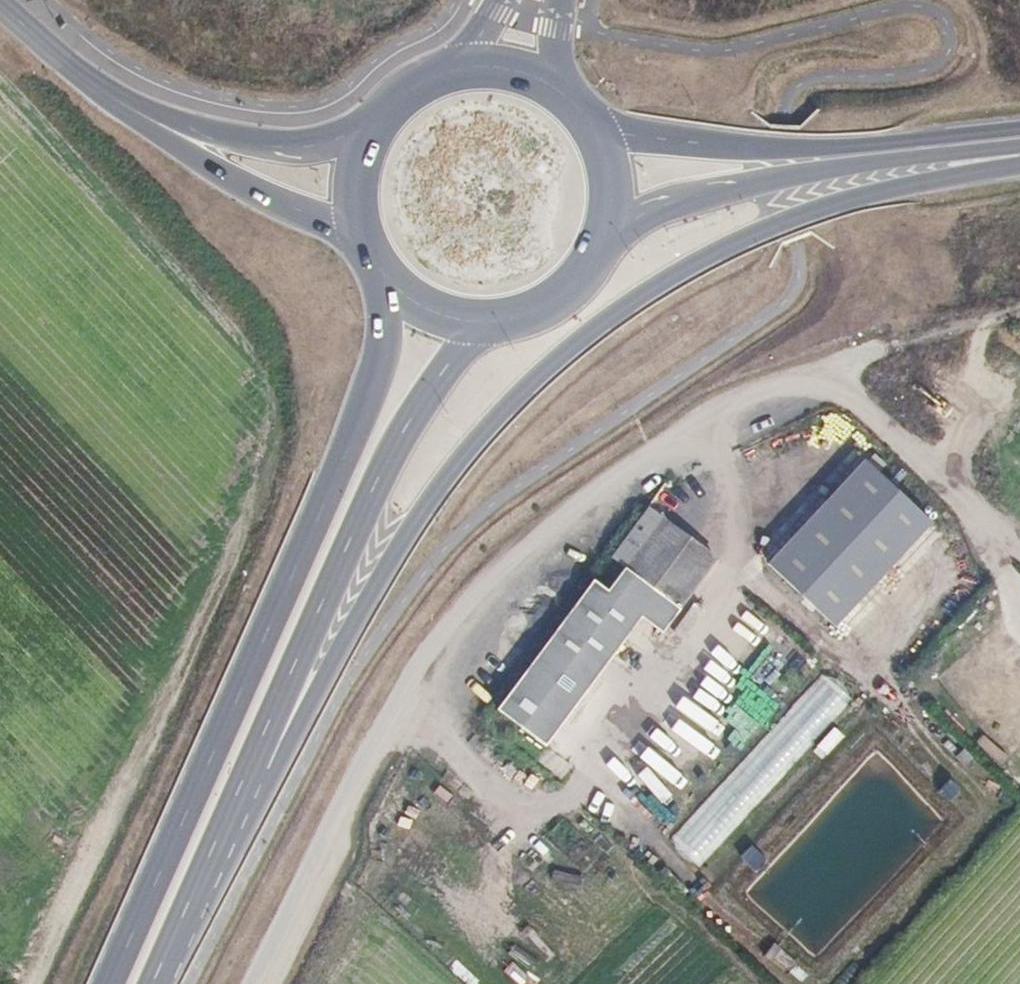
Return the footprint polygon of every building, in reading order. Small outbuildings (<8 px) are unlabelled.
[(935,522),(864,458),(768,564),(839,628),(935,522)] [(620,542),(492,715),(541,751),(636,622),(654,597),(677,613),(714,563),(643,511),(620,542)] [(654,597),(636,622),(658,638),(677,613),(654,597)] [(680,644),(702,610),(689,602),(667,635),(680,644)] [(764,672),(782,685),(803,656),(785,643),(764,672)] [(819,670),(671,842),(702,868),(850,696),(819,670)] [(674,719),(667,728),(705,757),(712,748),(674,719)] [(645,747),(637,758),(680,791),(688,780),(645,747)] [(641,766),(632,777),(662,803),(671,792),(641,766)] [(944,777),(934,791),(947,801),(958,787),(944,777)] [(752,869),(764,856),(749,842),(737,856),(752,869)]
